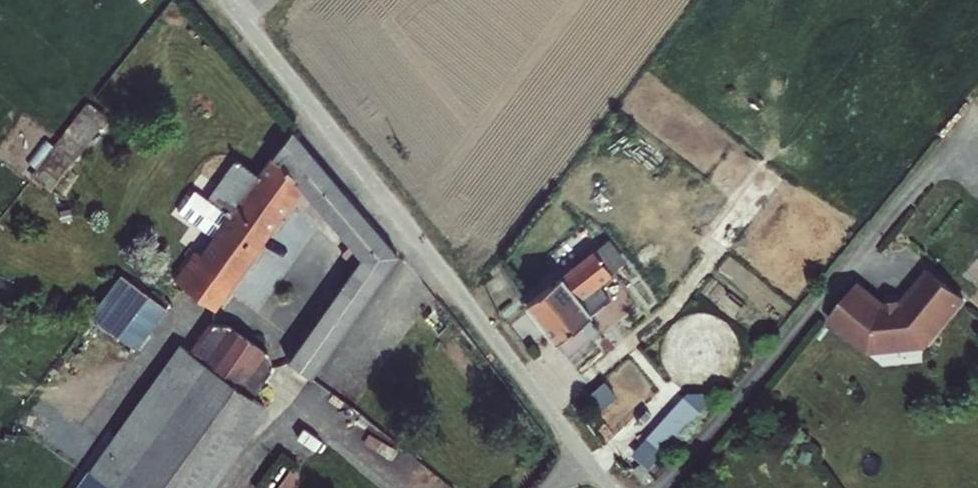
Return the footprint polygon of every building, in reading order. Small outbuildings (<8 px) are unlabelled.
[(69,141),(90,157),(120,116),(99,100),(69,141)] [(291,122),(272,150),(288,159),(307,141),(291,122)] [(90,157),(69,141),(44,177),(65,193),(90,157)] [(211,184),(204,194),(228,210),(200,251),(193,246),(174,275),(211,302),(295,177),(358,251),(286,353),(311,370),(397,250),(307,141),(288,159),(272,150),(250,182),(232,169),(217,190),(211,184)] [(225,166),(211,184),(217,190),(232,169),(225,166)] [(595,243),(525,299),(565,348),(587,331),(577,319),(624,281),(595,243)] [(857,278),(829,313),(868,345),(925,340),(963,293),(929,265),(902,297),(882,299),(857,278)] [(86,312),(135,350),(166,309),(118,271),(86,312)] [(210,316),(189,347),(248,388),(270,358),(265,344),(226,317),(210,316)] [(248,388),(189,347),(174,337),(72,481),(67,487),(200,487),(263,399),(248,388)] [(641,464),(634,471),(640,478),(647,472),(641,464)]
